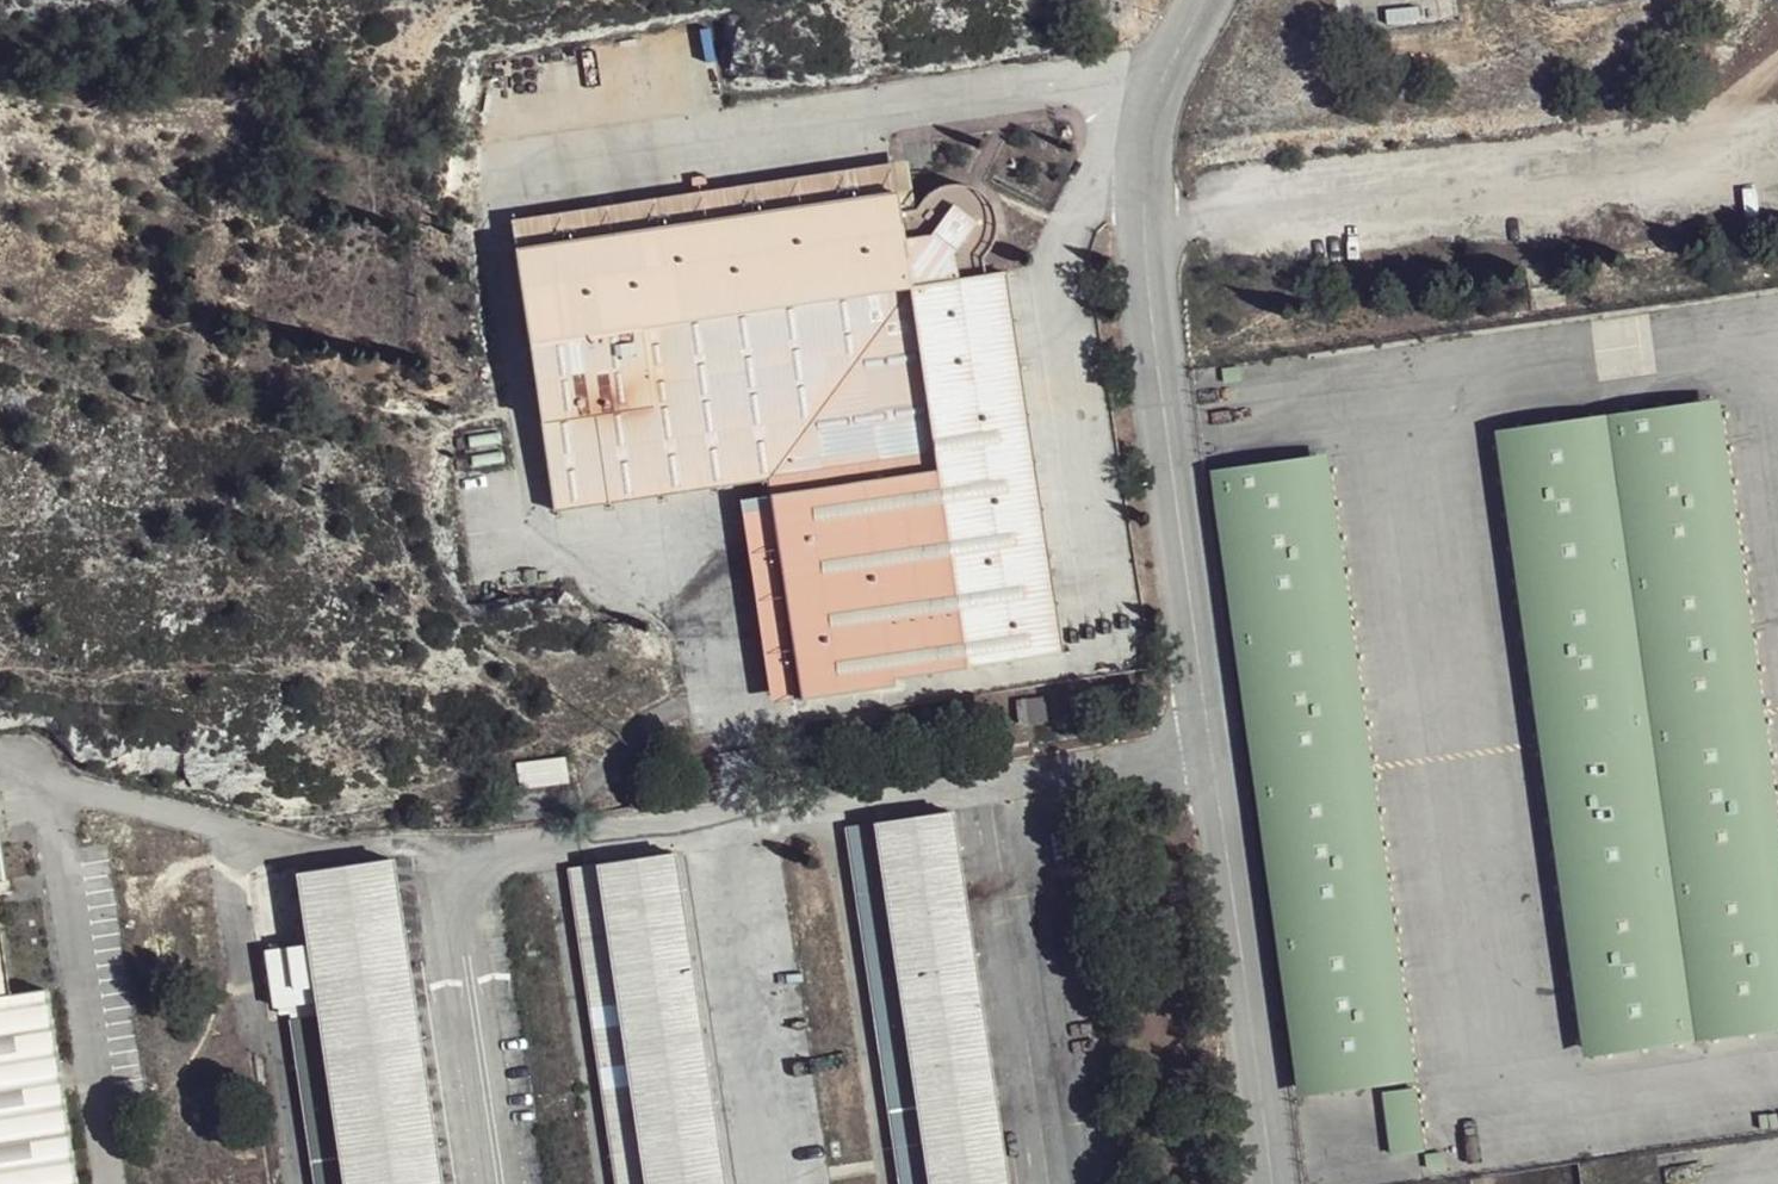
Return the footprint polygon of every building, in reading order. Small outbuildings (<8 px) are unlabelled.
[(1037,643),(990,194),(530,257),(557,488),(755,468),(786,668),(1037,643)] [(1504,438),(1597,1046),(1777,1021),(1777,817),(1716,410),(1504,438)] [(1329,466),(1219,475),(1307,1097),(1417,1087),(1329,466)] [(832,762),(893,1183),(995,1183),(932,743),(832,762)] [(518,783),(565,780),(563,755),(548,756),(548,759),(516,762),(518,783)] [(287,786),(344,1183),(440,1183),(381,775),(287,786)] [(558,801),(613,1183),(716,1183),(659,785),(558,801)] [(0,1005),(0,1183),(75,1183),(47,998),(0,1005)]
